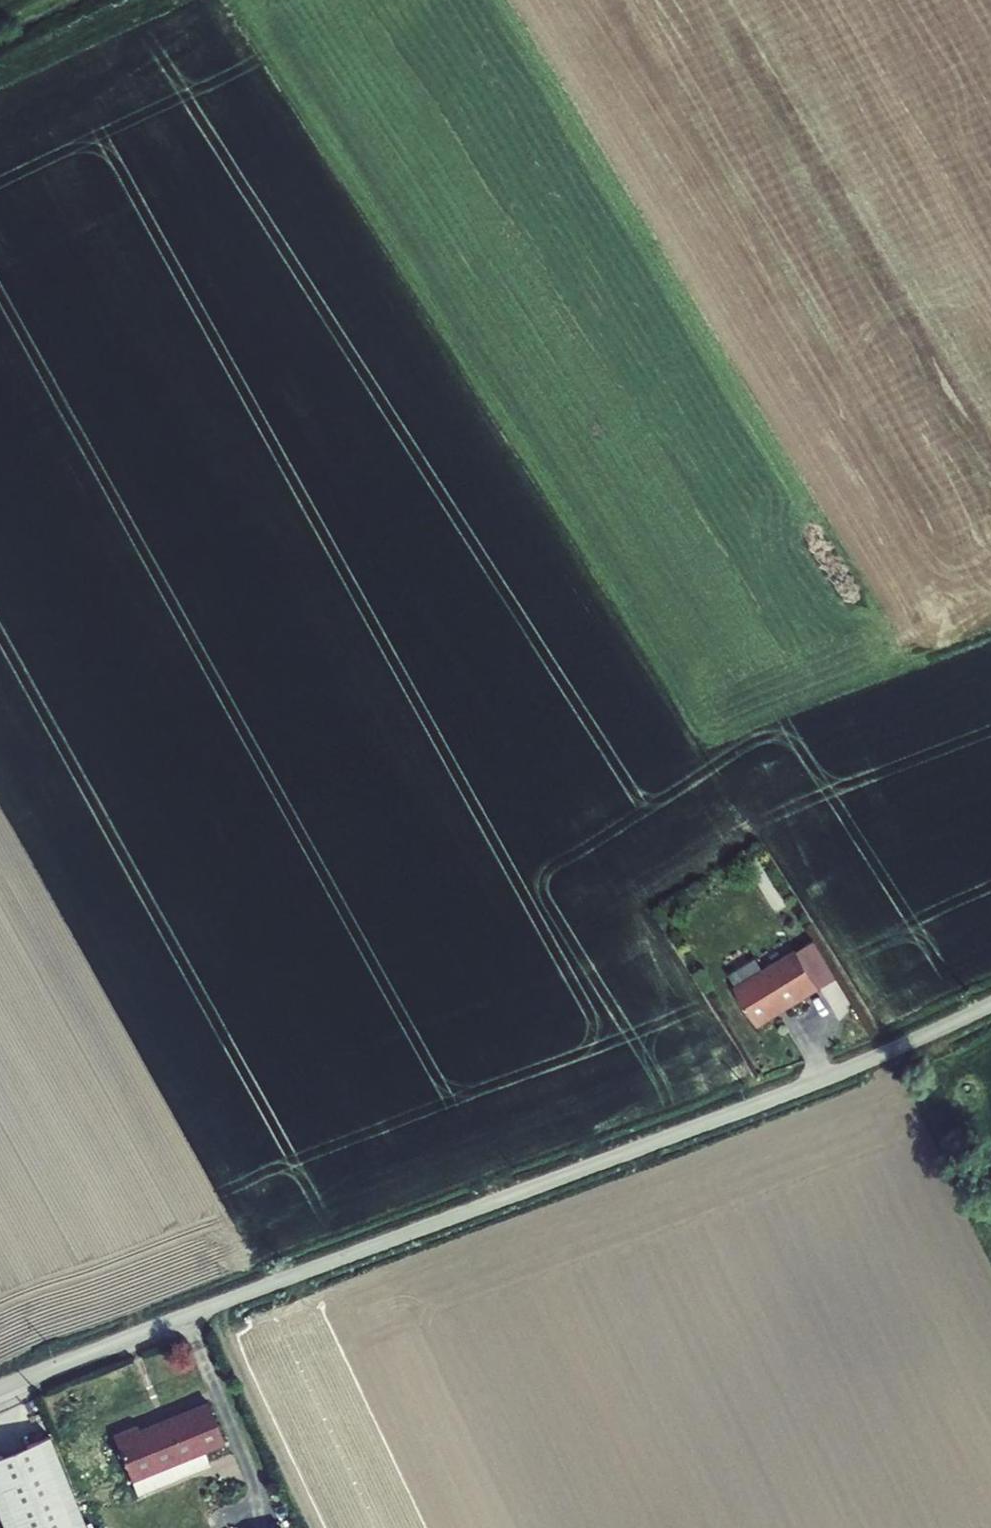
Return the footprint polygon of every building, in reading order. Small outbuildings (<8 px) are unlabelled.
[(799,956),(821,992),(821,993),(839,983),(817,945),(799,956)] [(736,991),(735,992),(759,1030),(821,992),(799,956),(798,955),(765,975),(758,963),(730,979),(736,991)] [(178,1479),(210,1465),(206,1454),(224,1446),(209,1410),(141,1439),(138,1433),(116,1443),(134,1485),(135,1485),(174,1468),(178,1479)] [(0,1464),(0,1517),(5,1527),(87,1527),(49,1442),(0,1464)] [(174,1468),(135,1485),(139,1494),(178,1479),(174,1468)]
